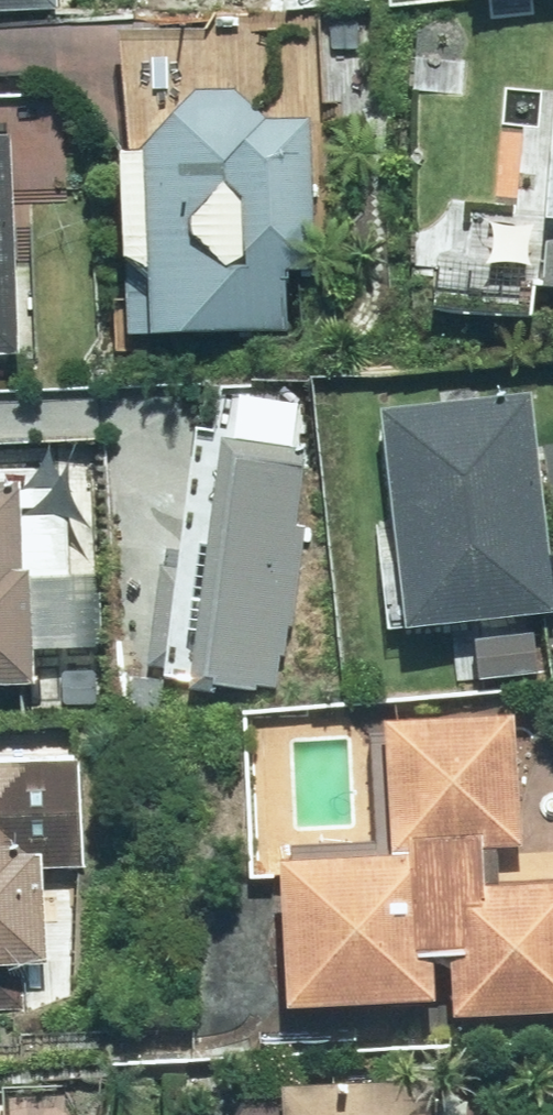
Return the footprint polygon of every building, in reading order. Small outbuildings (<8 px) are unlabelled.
[(40,21),(40,0),(0,0),(0,21),(40,21)] [(506,86),(498,197),(451,194),(419,237),(412,319),(538,328),(540,301),(552,302),(552,90),(506,86)] [(168,119),(166,122),(139,168),(143,342),(285,338),(284,288),(312,287),(308,125),(255,127),(254,123),(253,120),(251,117),(249,114),(247,111),(245,108),(242,106),(240,103),(237,101),(234,99),(231,97),(228,96),(224,95),(221,94),(217,93),(214,93),(210,92),(207,93),(203,93),(200,94),(197,94),(193,96),(190,97),(187,98),(184,100),(181,102),(178,105),(176,107),(173,110),(171,113),(169,116),(168,119)] [(373,426),(395,635),(552,619),(552,601),(533,409),(373,426)] [(312,458),(211,445),(179,693),(280,706),(312,458)] [(95,656),(95,589),(67,589),(67,518),(12,518),(12,496),(0,496),(0,696),(26,696),(26,656),(95,656)] [(425,1019),(423,967),(441,966),(443,1030),(552,1026),(552,889),(481,891),(479,849),(516,847),(512,723),(382,728),(387,865),(268,869),(274,1025),(425,1019)] [(43,977),(39,870),(75,868),(72,770),(0,772),(0,979),(43,977)] [(416,1096),(266,1095),(266,1114),(416,1114),(416,1096)]
